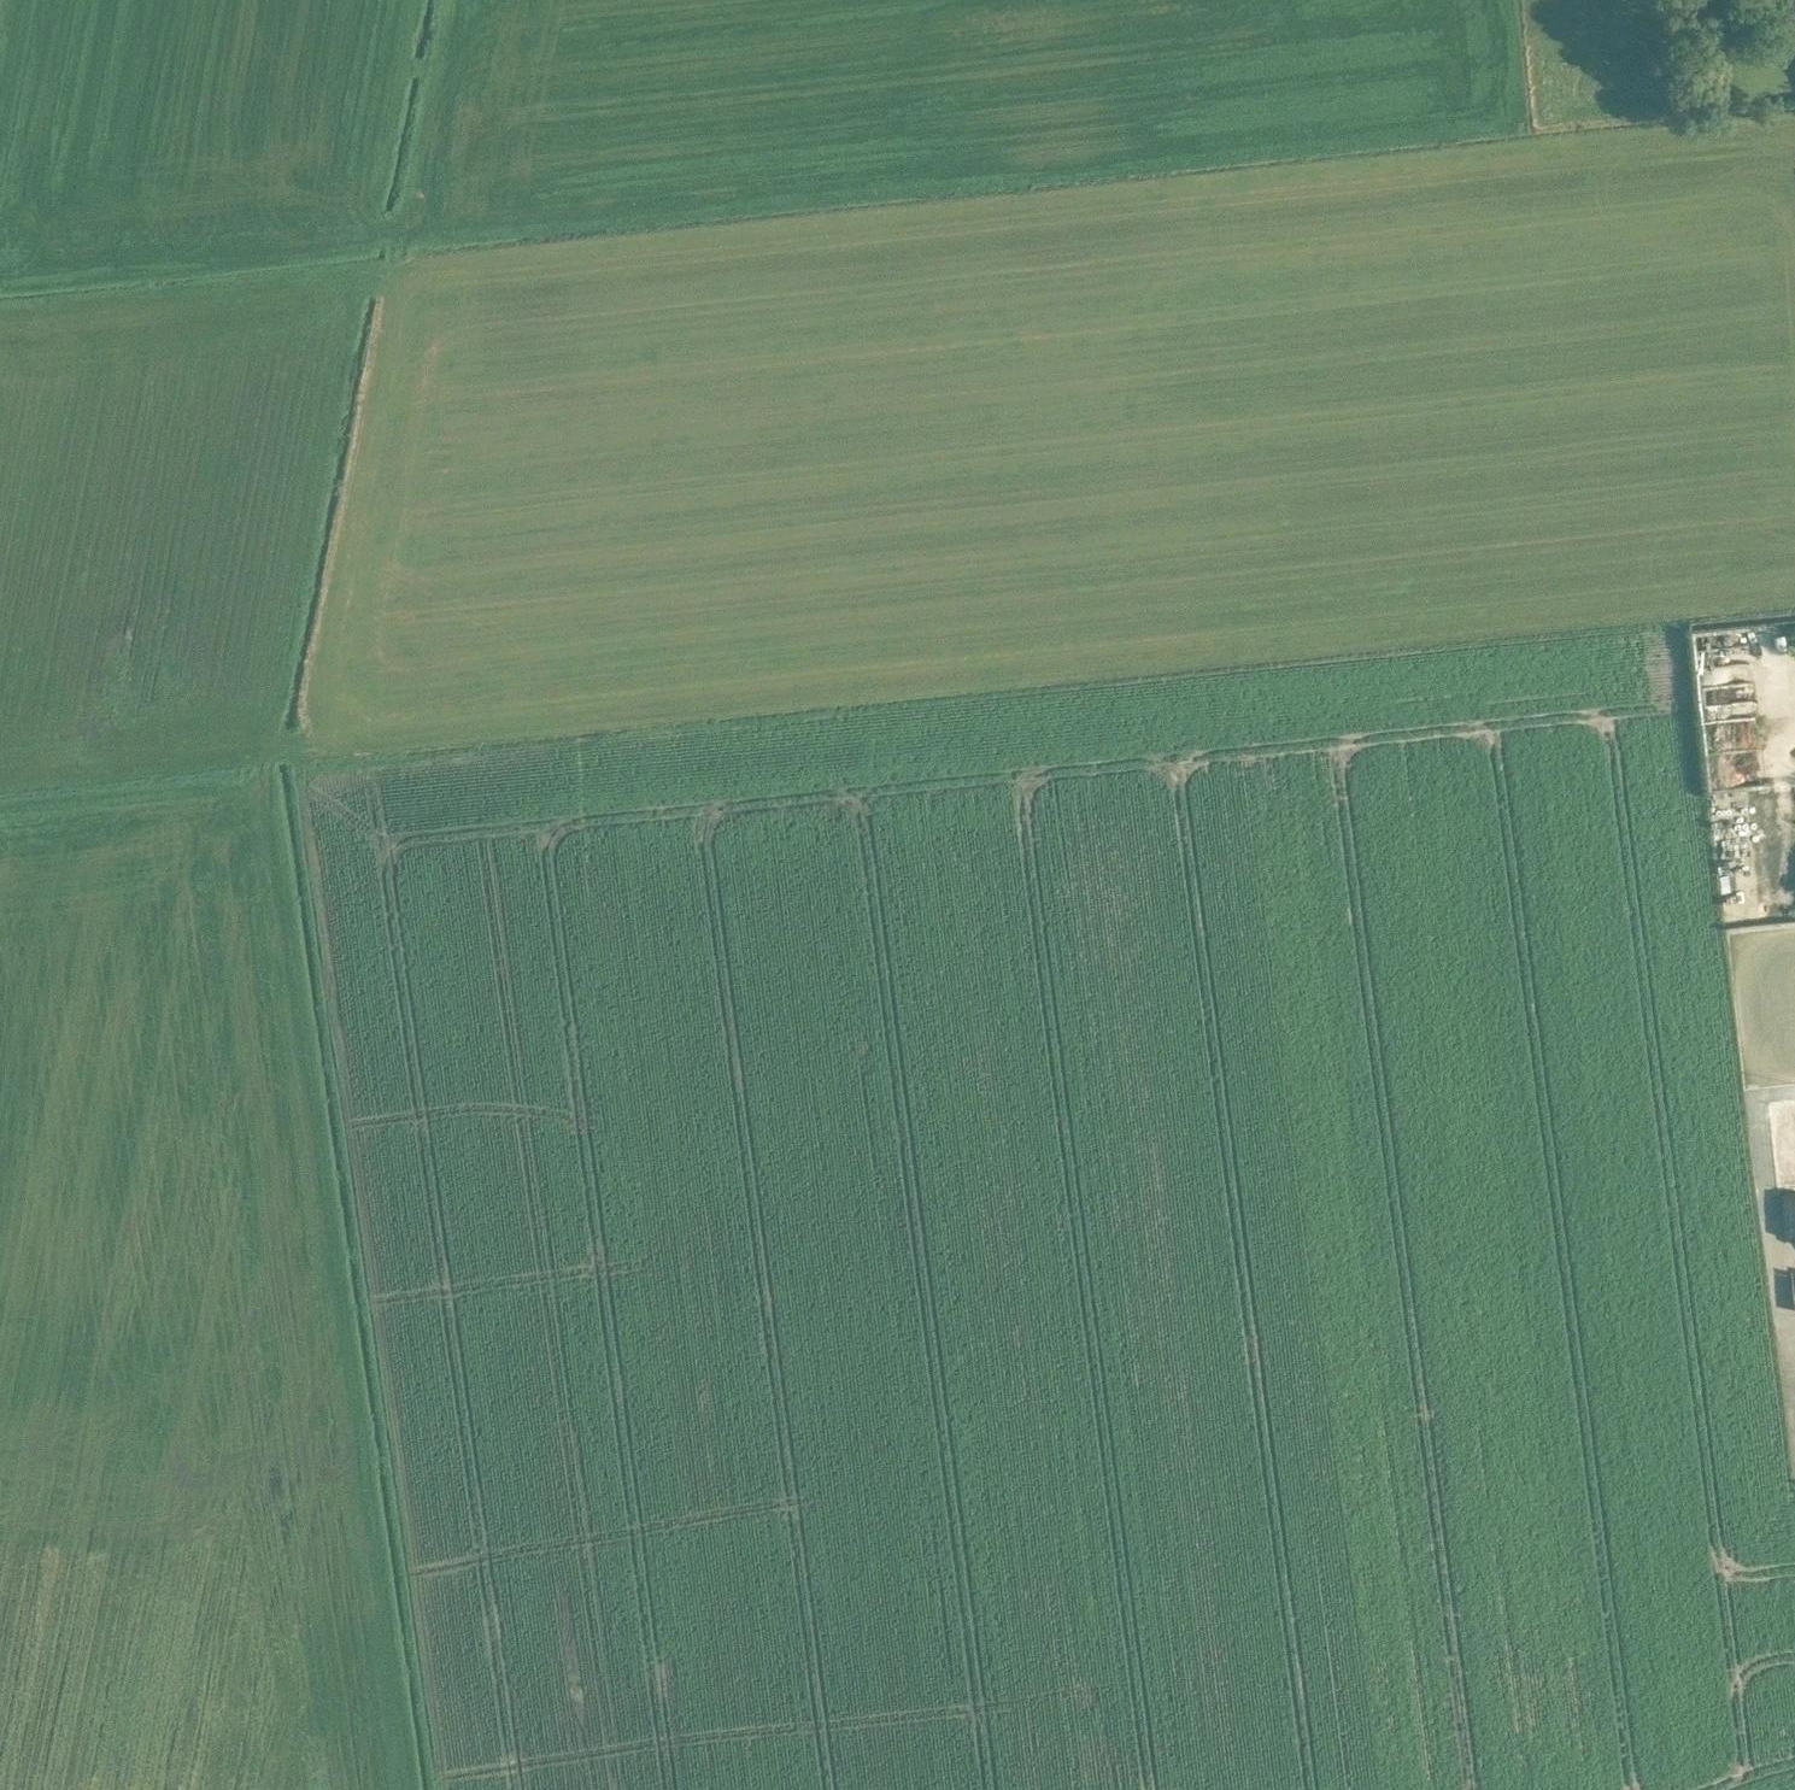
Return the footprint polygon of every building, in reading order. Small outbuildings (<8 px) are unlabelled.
[(1772,622),(1773,652),(1794,652),(1794,622),(1772,622)] [(1693,666),(1746,664),(1745,644),(1692,646),(1693,666)]
